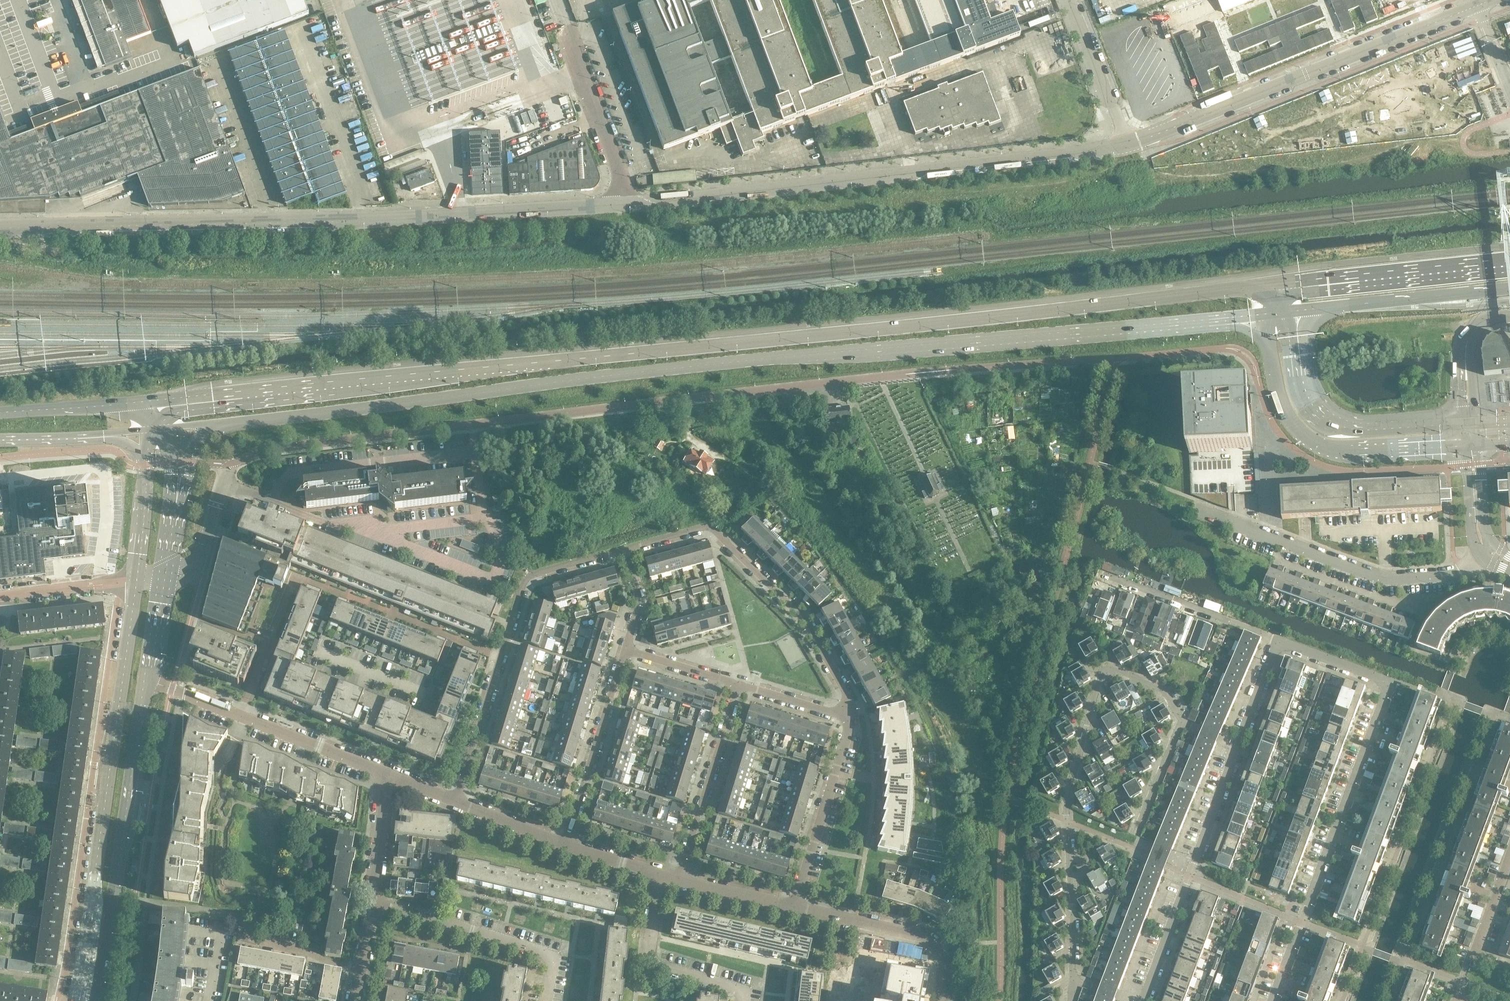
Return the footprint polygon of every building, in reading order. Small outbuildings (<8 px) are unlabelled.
[(106,66),(131,57),(132,57),(126,42),(151,33),(139,0),(81,0),(106,66)] [(177,47),(189,43),(194,57),(309,14),(304,0),(259,0),(248,4),(246,0),(160,0),(177,47)] [(612,13),(619,32),(658,135),(663,149),(720,128),(726,145),(737,141),(743,155),(756,151),(753,143),(764,139),(762,132),(759,133),(748,103),(727,112),(709,65),(731,57),(723,37),(702,45),(689,9),(710,1),(709,0),(648,0),(612,13)] [(710,1),(723,37),(731,57),(748,103),(759,133),(762,132),(941,65),(933,43),(931,44),(900,56),(879,0),(812,0),(841,78),(810,90),(776,0),(709,0),(710,1)] [(931,44),(933,43),(941,65),(1020,35),(1012,14),(990,22),(981,0),(915,0),(931,44)] [(1174,11),(1180,26),(1220,10),(1216,0),(1202,0),(1175,11),(1174,11)] [(1311,0),(1306,0),(1288,7),(1304,47),(1326,38),(1311,0)] [(1337,15),(1336,16),(1342,31),(1375,18),(1369,2),(1369,3),(1368,3),(1337,15)] [(1223,19),(1208,25),(1209,26),(1219,50),(1219,51),(1234,46),(1223,19)] [(1199,28),(1184,34),(1194,61),(1209,55),(1209,54),(1199,29),(1199,28)] [(285,32),(229,53),(286,204),(314,194),(318,204),(346,194),(285,32)] [(1255,51),(1261,66),(1301,50),(1295,35),(1294,35),(1256,50),(1255,51)] [(1202,69),(1201,69),(1207,84),(1240,71),(1234,56),(1233,56),(1202,69)] [(49,198),(58,195),(59,198),(69,194),(70,197),(79,194),(80,197),(127,179),(128,180),(137,176),(138,177),(141,185),(141,187),(149,206),(222,203),(246,194),(199,69),(120,99),(82,113),(81,111),(79,107),(78,103),(75,104),(34,119),(31,121),(32,124),(34,129),(34,131),(11,140),(8,133),(0,111),(0,201),(49,198)] [(938,90),(903,103),(915,135),(926,130),(927,133),(938,129),(939,132),(951,128),(952,130),(963,126),(964,129),(975,125),(976,127),(987,123),(989,126),(1000,121),(982,73),(948,86),(947,84),(937,87),(938,90)] [(566,97),(559,100),(561,105),(568,102),(566,97)] [(533,110),(528,112),(532,123),(537,121),(533,110)] [(526,113),(521,115),(524,126),(530,124),(526,113)] [(526,135),(542,130),(540,124),(524,130),(526,135)] [(499,132),(469,134),(472,195),(503,194),(499,132)] [(528,164),(508,165),(509,195),(590,190),(593,189),(595,188),(597,186),(598,184),(599,180),(599,177),(598,173),(585,137),(527,159),(528,164)] [(430,169),(406,178),(411,191),(435,182),(430,169)] [(1482,353),(1482,352),(1481,352),(1483,360),(1482,359),(1484,367),(1483,367),(1484,375),(1504,373),(1504,374),(1509,374),(1509,358),(1500,334),(1501,334),(1500,333),(1493,336),(1494,335),(1493,335),(1493,336),(1488,340),(1488,339),(1487,339),(1484,346),(1484,345),(1483,345),(1482,351),(1482,352),(1482,353)] [(1186,389),(1189,453),(1191,495),(1229,509),(1228,493),(1234,492),(1234,494),(1255,493),(1255,481),(1250,386),(1233,387),(1186,389)] [(848,407),(827,409),(829,424),(850,421),(848,407)] [(837,430),(827,432),(828,439),(838,438),(837,430)] [(857,444),(856,435),(848,436),(849,445),(857,444)] [(857,444),(856,448),(862,450),(865,442),(858,440),(857,444)] [(659,451),(663,444),(658,441),(654,447),(659,451)] [(691,451),(690,451),(684,461),(705,474),(709,467),(712,469),(714,466),(711,465),(713,461),(700,452),(693,448),(691,451)] [(304,488),(296,498),(305,497),(306,508),(378,499),(379,500),(387,507),(393,506),(393,508),(466,500),(466,493),(473,484),(465,485),(463,473),(391,482),(391,481),(383,475),(376,475),(376,473),(303,481),(304,488)] [(933,474),(920,480),(926,495),(932,498),(938,495),(941,489),(933,474)] [(1440,481),(1281,489),(1282,519),(1297,518),(1311,517),(1318,517),(1361,515),(1362,516),(1370,515),(1370,514),(1437,511),(1442,511),(1440,481)] [(45,488),(21,491),(21,490),(15,490),(20,536),(0,539),(0,568),(1,580),(45,575),(43,560),(85,555),(83,555),(80,526),(91,525),(87,494),(77,495),(75,485),(45,488)] [(251,513),(247,511),(238,534),(242,536),(238,545),(290,565),(290,564),(304,528),(285,520),(286,517),(254,504),(251,513)] [(744,527),(741,530),(746,536),(741,539),(744,543),(749,538),(762,525),(754,517),(748,511),(738,521),(744,527)] [(762,525),(749,538),(744,543),(748,546),(748,545),(751,541),(756,546),(769,533),(762,525)] [(304,528),(290,564),(392,604),(393,601),(402,604),(400,607),(487,642),(495,622),(490,620),(493,614),(497,616),(503,602),(498,600),(487,596),(486,599),(304,528)] [(769,533),(756,546),(761,551),(757,554),(756,555),(760,558),(764,553),(777,540),(769,533)] [(476,536),(454,538),(455,543),(458,543),(459,547),(465,547),(465,552),(478,551),(476,536)] [(238,545),(223,539),(223,540),(203,617),(202,616),(202,617),(237,631),(238,630),(258,579),(281,588),(282,587),(290,565),(238,545)] [(777,540),(764,553),(760,558),(763,561),(767,556),(772,561),(785,548),(777,540)] [(708,542),(697,545),(702,563),(713,560),(708,542)] [(697,545),(687,548),(692,566),(702,563),(697,545)] [(687,548),(677,551),(681,569),(692,566),(687,548)] [(785,548),(772,561),(777,566),(772,569),(772,570),(775,573),(779,569),(792,555),(785,548)] [(677,551),(666,554),(671,572),(681,569),(677,551)] [(666,554),(656,557),(661,575),(671,572),(666,554)] [(792,555),(779,569),(775,573),(778,576),(779,576),(782,571),(787,576),(800,563),(792,555)] [(656,557),(645,560),(650,578),(661,575),(656,557)] [(800,563),(787,576),(792,581),(787,584),(787,585),(790,588),(795,584),(808,571),(800,563)] [(1103,568),(1102,569),(1122,576),(1123,575),(1124,571),(1104,563),(1103,568)] [(1264,586),(1273,590),(1282,566),(1279,565),(1277,571),(1270,569),(1264,586)] [(1273,590),(1282,593),(1288,576),(1282,573),(1284,567),(1282,566),(1273,590)] [(614,568),(603,571),(608,589),(619,586),(614,568)] [(603,571),(593,574),(598,592),(608,589),(603,571)] [(808,571),(795,584),(790,588),(794,591),(797,586),(802,591),(815,578),(808,571)] [(1282,593),(1291,596),(1300,573),(1297,572),(1295,578),(1288,576),(1282,593)] [(1291,596),(1300,600),(1306,582),(1300,580),(1302,574),(1300,573),(1291,596)] [(593,574),(582,577),(587,595),(598,592),(593,574)] [(582,577),(572,580),(577,598),(587,595),(582,577)] [(815,578),(802,591),(808,596),(803,600),(802,600),(806,603),(810,599),(823,586),(815,578)] [(1300,600),(1309,603),(1318,580),(1315,579),(1313,585),(1306,582),(1300,600)] [(572,580),(561,583),(566,601),(577,598),(572,580)] [(1318,580),(1309,603),(1318,606),(1324,589),(1318,587),(1320,581),(1318,580)] [(561,583),(550,586),(552,593),(547,598),(553,603),(555,602),(555,604),(566,601),(561,583)] [(307,585),(305,590),(301,588),(297,597),(316,605),(322,591),(307,585)] [(1324,589),(1318,606),(1327,610),(1336,586),(1333,585),(1331,591),(1324,589)] [(823,586),(810,599),(806,603),(809,607),(809,606),(813,601),(818,607),(831,594),(823,586)] [(1336,586),(1327,610),(1336,613),(1343,596),(1336,593),(1338,587),(1336,586)] [(1441,656),(1445,644),(1446,643),(1447,643),(1448,642),(1449,641),(1449,640),(1450,639),(1450,638),(1450,637),(1451,635),(1453,634),(1454,634),(1455,633),(1456,632),(1456,631),(1457,630),(1457,629),(1459,628),(1460,628),(1461,628),(1462,627),(1463,627),(1464,626),(1464,625),(1465,624),(1465,623),(1467,622),(1468,623),(1469,623),(1470,623),(1471,622),(1472,622),(1473,621),(1474,620),(1477,619),(1479,620),(1481,620),(1482,620),(1483,619),(1484,618),(1485,617),(1485,616),(1486,615),(1489,615),(1495,615),(1496,615),(1495,618),(1496,618),(1498,619),(1499,620),(1501,621),(1502,621),(1504,620),(1506,621),(1507,622),(1508,623),(1509,624),(1509,592),(1495,590),(1495,593),(1489,593),(1485,593),(1477,593),(1462,597),(1448,605),(1436,614),(1427,626),(1420,640),(1417,647),(1441,656)] [(1122,591),(1113,614),(1126,619),(1130,609),(1129,607),(1125,605),(1129,594),(1122,591)] [(1099,598),(1092,616),(1099,618),(1097,623),(1104,625),(1115,596),(1105,592),(1102,599),(1099,598)] [(1343,596),(1336,613),(1345,616),(1354,593),(1351,592),(1349,598),(1343,596)] [(1354,593),(1345,616),(1354,620),(1361,603),(1354,600),(1357,594),(1354,593)] [(316,605),(297,597),(294,606),(313,613),(316,605)] [(348,601),(338,598),(330,621),(339,624),(348,601)] [(535,600),(531,611),(549,616),(552,605),(553,603),(547,598),(542,602),(535,600)] [(1135,615),(1133,622),(1137,624),(1134,632),(1145,636),(1158,603),(1146,599),(1140,617),(1135,615)] [(1361,603),(1354,620),(1363,623),(1372,600),(1369,599),(1367,605),(1361,603)] [(1372,600),(1363,623),(1372,626),(1379,609),(1372,607),(1375,601),(1372,600)] [(348,601),(339,624),(348,628),(355,609),(347,605),(348,602),(348,601)] [(837,602),(821,611),(825,618),(819,620),(821,624),(827,621),(843,612),(837,602)] [(102,605),(75,608),(77,628),(105,625),(102,605)] [(1153,616),(1151,622),(1155,624),(1151,633),(1166,639),(1176,610),(1162,605),(1157,617),(1153,616)] [(313,613),(294,606),(290,615),(309,622),(313,613)] [(1379,609),(1372,626),(1381,630),(1390,607),(1387,606),(1385,612),(1379,609)] [(726,607),(715,610),(720,628),(731,625),(726,607)] [(1390,607),(1381,630),(1390,633),(1397,616),(1390,614),(1393,608),(1390,607)] [(75,608),(47,611),(49,631),(77,628),(75,608)] [(1083,613),(1081,621),(1085,622),(1087,616),(1088,614),(1090,610),(1085,608),(1083,613)] [(364,612),(355,609),(348,628),(357,631),(364,612)] [(715,610),(705,613),(710,631),(720,628),(715,610)] [(47,611),(19,614),(21,634),(49,631),(47,611)] [(531,611),(528,621),(546,626),(549,616),(531,611)] [(373,616),(364,612),(357,631),(366,635),(373,616)] [(843,612),(827,621),(821,624),(823,628),(824,628),(828,624),(832,630),(848,621),(843,612)] [(1397,616),(1390,633),(1399,636),(1408,613),(1405,612),(1403,618),(1397,616)] [(705,613),(694,616),(699,634),(710,631),(705,613)] [(1408,613),(1399,636),(1409,640),(1415,623),(1408,620),(1411,614),(1408,613)] [(309,622),(290,615),(287,624),(306,631),(309,622)] [(382,619),(373,616),(366,635),(375,638),(382,619)] [(694,616),(684,618),(689,636),(699,634),(694,616)] [(1087,616),(1085,622),(1095,625),(1097,620),(1087,616)] [(1194,618),(1188,616),(1185,623),(1179,621),(1175,633),(1180,635),(1177,643),(1183,646),(1194,618)] [(684,618),(673,621),(678,639),(689,636),(684,618)] [(391,623),(382,619),(375,638),(383,642),(391,623)] [(596,619),(593,629),(610,635),(614,624),(596,619)] [(528,621),(525,631),(543,637),(546,626),(528,621)] [(673,621),(663,624),(668,642),(678,639),(673,621)] [(848,621),(832,630),(835,637),(830,638),(829,639),(832,643),(837,640),(853,631),(848,621)] [(1198,621),(1190,645),(1203,650),(1212,627),(1198,621)] [(400,626),(391,623),(383,642),(392,645),(400,626)] [(302,640),(306,631),(287,624),(283,633),(302,640)] [(663,624),(652,627),(657,645),(668,642),(663,624)] [(409,630),(400,626),(392,645),(401,649),(409,630)] [(1116,626),(1113,632),(1123,635),(1125,630),(1116,626)] [(243,684),(256,651),(203,630),(199,628),(189,651),(194,653),(190,662),(194,664),(193,667),(238,685),(239,682),(243,684)] [(593,629),(589,640),(607,645),(610,635),(593,629)] [(418,633),(409,630),(401,649),(410,652),(418,633)] [(525,631),(522,642),(539,648),(543,637),(525,631)] [(853,631),(837,640),(832,643),(834,647),(839,643),(842,649),(859,640),(853,631)] [(1243,635),(1240,641),(1257,649),(1262,638),(1245,631),(1243,635)] [(302,640),(283,633),(280,642),(299,649),(302,640)] [(427,637),(418,633),(410,652),(419,656),(427,637)] [(1134,633),(1132,639),(1142,642),(1144,637),(1134,633)] [(435,640),(427,637),(419,656),(428,659),(437,637),(437,636),(435,640)] [(446,640),(437,637),(428,659),(437,663),(446,640)] [(1144,637),(1142,643),(1150,646),(1153,640),(1144,637)] [(1091,638),(1079,645),(1086,658),(1099,651),(1091,638)] [(589,640),(586,650),(604,656),(607,645),(589,640)] [(859,640),(842,649),(846,655),(841,657),(840,658),(842,662),(848,659),(864,650),(859,640)] [(1153,640),(1151,646),(1161,649),(1163,643),(1153,640)] [(449,641),(446,649),(443,655),(447,656),(449,657),(455,644),(452,643),(449,641)] [(1240,641),(1235,652),(1252,659),(1257,649),(1240,641)] [(299,649),(280,642),(276,651),(295,658),(299,649)] [(1121,642),(1113,646),(1115,651),(1113,652),(1120,664),(1133,657),(1131,654),(1136,652),(1134,647),(1129,650),(1126,645),(1123,646),(1121,642)] [(76,644),(52,647),(53,652),(53,656),(77,654),(77,650),(76,644)] [(521,645),(518,655),(536,661),(539,651),(521,645)] [(49,647),(29,649),(30,657),(30,659),(50,657),(50,652),(49,647)] [(463,647),(458,660),(477,668),(481,659),(476,657),(478,653),(463,647)] [(1172,647),(1170,653),(1179,656),(1181,651),(1172,647)] [(586,650),(583,661),(601,666),(604,656),(586,650)] [(864,650),(848,659),(842,662),(844,666),(845,665),(849,662),(853,668),(869,659),(864,650)] [(81,651),(77,679),(97,682),(101,654),(81,651)] [(295,658),(276,651),(260,690),(265,692),(264,695),(434,763),(436,759),(440,761),(448,742),(444,740),(448,728),(452,730),(456,721),(437,714),(434,721),(292,665),(295,658)] [(1235,652),(1231,663),(1248,670),(1252,659),(1235,652)] [(5,653),(3,668),(23,670),(25,656),(5,653)] [(1162,654),(1156,657),(1155,654),(1146,658),(1148,662),(1144,664),(1151,677),(1164,669),(1161,665),(1167,662),(1162,654)] [(1190,654),(1188,659),(1198,663),(1200,657),(1190,654)] [(518,655),(515,665),(533,670),(536,661),(518,655)] [(1285,657),(1282,665),(1285,666),(1284,670),(1303,678),(1307,667),(1292,661),(1293,659),(1285,657)] [(869,659),(853,668),(856,674),(851,676),(850,677),(853,681),(858,678),(874,668),(869,659)] [(477,668),(458,660),(454,669),(474,677),(477,668)] [(1073,673),(1072,674),(1079,686),(1091,679),(1084,666),(1081,662),(1070,668),(1073,673)] [(1231,663),(1226,673),(1243,680),(1248,670),(1231,663)] [(582,664),(579,674),(597,679),(600,669),(582,664)] [(515,665),(512,675),(530,680),(533,670),(515,665)] [(0,688),(0,696),(19,698),(23,670),(3,668),(0,688)] [(874,668),(858,678),(853,681),(855,685),(856,684),(860,681),(863,687),(880,678),(874,668)] [(474,677),(454,669),(451,678),(470,686),(474,677)] [(637,670),(632,688),(642,691),(647,673),(637,670)] [(1284,670),(1280,681),(1299,688),(1303,678),(1284,670)] [(647,673),(642,691),(652,694),(657,676),(647,673)] [(1226,673),(1222,684),(1238,691),(1243,680),(1226,673)] [(579,674),(576,684),(594,689),(597,679),(579,674)] [(512,675),(509,685),(527,690),(530,680),(512,675)] [(657,676),(652,694),(662,697),(667,679),(657,676)] [(470,686),(451,678),(447,687),(466,695),(470,686)] [(880,678),(863,687),(867,693),(861,695),(863,699),(869,696),(885,687),(880,678)] [(77,679),(73,707),(93,709),(97,682),(77,679)] [(667,679),(662,697),(671,700),(677,682),(667,679)] [(1346,680),(1343,689),(1362,696),(1366,687),(1346,680)] [(1280,681),(1276,691),(1296,698),(1299,688),(1280,681)] [(686,685),(677,682),(671,700),(681,703),(686,685)] [(1124,683),(1112,690),(1119,702),(1131,695),(1124,683)] [(594,689),(576,684),(573,694),(591,699),(594,689)] [(1132,684),(1127,687),(1133,698),(1138,695),(1132,684)] [(1222,684),(1217,694),(1234,702),(1238,691),(1222,684)] [(509,685),(506,695),(524,700),(527,690),(509,685)] [(696,688),(686,685),(681,703),(691,706),(696,688)] [(466,695),(447,687),(444,696),(463,704),(466,695)] [(885,687),(869,696),(863,699),(866,703),(870,699),(874,706),(891,697),(885,687)] [(696,688),(691,706),(701,709),(706,691),(696,688)] [(1343,689),(1339,698),(1359,705),(1362,696),(1343,689)] [(706,691),(701,709),(711,712),(716,694),(706,691)] [(1073,695),(1071,691),(1064,695),(1066,699),(1064,701),(1071,713),(1084,706),(1076,693),(1073,695)] [(1276,691),(1272,701),(1292,708),(1296,698),(1276,691)] [(1360,858),(1339,916),(1359,924),(1442,701),(1422,693),(1407,732),(1404,731),(1400,740),(1404,742),(1400,751),(1397,749),(1396,750),(1391,748),(1390,753),(1398,756),(1369,834),(1366,833),(1362,842),(1366,844),(1362,852),(1361,852),(1359,851),(1359,852),(1354,850),(1352,855),(1360,858)] [(591,699),(573,694),(570,703),(588,709),(591,699)] [(1217,694),(1212,705),(1229,712),(1234,702),(1217,694)] [(506,695),(503,704),(521,710),(524,700),(506,695)] [(15,727),(19,698),(0,696),(0,724),(15,727)] [(463,704),(444,696),(440,705),(459,713),(463,704)] [(1339,698),(1336,707),(1355,715),(1359,705),(1339,698)] [(1272,701),(1268,711),(1288,718),(1292,708),(1272,701)] [(570,703),(567,713),(585,719),(588,709),(570,703)] [(503,704),(500,714),(518,720),(521,710),(503,704)] [(1151,711),(1145,715),(1153,727),(1159,724),(1171,717),(1164,704),(1151,711)] [(459,713),(440,705),(437,714),(456,721),(459,713)] [(751,705),(745,723),(755,726),(760,708),(751,705)] [(876,710),(876,711),(875,712),(874,713),(874,715),(876,716),(877,717),(879,716),(878,723),(878,724),(877,724),(877,725),(877,726),(877,727),(877,728),(878,729),(880,729),(881,729),(880,736),(879,736),(879,738),(879,739),(879,740),(880,741),(881,741),(882,742),(883,741),(882,748),(881,749),(881,750),(880,750),(880,751),(880,752),(881,753),(881,754),(882,754),(883,754),(884,754),(883,761),(882,761),(882,762),(881,763),(881,764),(881,765),(882,766),(883,767),(884,767),(885,767),(883,774),(884,775),(887,774),(886,775),(884,786),(883,786),(883,787),(882,788),(882,789),(882,790),(882,791),(883,792),(884,792),(885,792),(883,799),(882,800),(881,801),(881,802),(881,803),(882,804),(883,805),(884,805),(885,805),(882,812),(881,812),(881,813),(880,813),(880,814),(880,815),(881,816),(881,817),(882,817),(883,818),(884,818),(881,824),(884,825),(879,837),(878,837),(877,838),(877,839),(877,840),(877,841),(878,842),(878,843),(879,843),(880,843),(877,850),(903,855),(905,841),(907,828),(909,814),(910,801),(910,791),(910,786),(910,773),(909,759),(908,746),(906,732),(904,719),(901,705),(876,711),(876,710)] [(1229,712),(1212,705),(1208,715),(1225,723),(1229,712)] [(73,707),(69,735),(89,737),(93,709),(73,707)] [(1336,707),(1333,716),(1352,723),(1355,715),(1336,707)] [(760,708),(755,726),(765,729),(770,711),(760,708)] [(625,709),(622,719),(640,725),(643,714),(625,709)] [(1197,718),(1199,713),(1193,710),(1190,715),(1197,718)] [(770,711),(765,729),(775,732),(780,714),(770,711)] [(1268,711),(1265,721),(1284,729),(1288,718),(1268,711)] [(1114,712),(1102,719),(1109,732),(1122,724),(1114,712)] [(567,713),(564,723),(582,729),(585,719),(567,713)] [(500,714),(497,724),(515,730),(518,720),(500,714)] [(780,714),(775,732),(785,735),(790,717),(780,714)] [(1225,723),(1208,715),(1203,726),(1220,733),(1225,723)] [(1053,723),(1063,741),(1076,733),(1066,716),(1053,723)] [(1333,716),(1329,725),(1349,732),(1352,723),(1333,716)] [(210,732),(183,717),(181,781),(174,810),(172,839),(165,868),(164,899),(191,902),(198,903),(206,874),(208,814),(215,786),(215,772),(226,764),(219,750),(228,736),(210,732)] [(790,717),(785,735),(795,738),(800,720),(790,717)] [(622,719),(619,729),(637,734),(640,725),(622,719)] [(800,720),(795,738),(804,741),(810,723),(800,720)] [(1265,721),(1261,731),(1280,739),(1284,729),(1265,721)] [(564,723),(561,733),(579,738),(582,729),(564,723)] [(810,723),(804,741),(814,744),(820,726),(810,723)] [(1423,936),(1419,946),(1439,954),(1461,895),(1469,898),(1471,893),(1466,892),(1466,891),(1463,890),(1466,881),(1470,882),(1473,872),(1470,871),(1499,794),(1507,796),(1509,792),(1505,790),(1504,789),(1501,788),(1504,779),(1507,780),(1509,773),(1509,770),(1508,769),(1509,763),(1509,726),(1502,723),(1423,936)] [(10,758),(15,727),(0,724),(0,757),(10,758)] [(497,724),(494,734),(512,739),(515,730),(497,724)] [(1329,725),(1326,734),(1345,741),(1349,732),(1329,725)] [(820,726),(814,744),(824,747),(830,729),(820,726)] [(1220,733),(1203,726),(1202,730),(1199,736),(1216,743),(1219,737),(1220,733)] [(687,728),(684,738),(701,743),(704,733),(687,728)] [(619,729),(616,739),(634,744),(637,734),(619,729)] [(1154,729),(1142,736),(1149,749),(1162,742),(1154,729)] [(1261,731),(1257,742),(1277,749),(1280,739),(1261,731)] [(561,733),(558,743),(576,748),(579,738),(561,733)] [(494,734),(491,744),(508,749),(512,739),(494,734)] [(1326,734),(1323,743),(1342,750),(1345,741),(1326,734)] [(69,735),(65,763),(65,766),(84,769),(89,737),(69,735)] [(38,739),(18,736),(17,746),(36,749),(38,739)] [(1199,736),(1195,746),(1212,753),(1216,743),(1199,736)] [(1093,744),(1093,745),(1100,757),(1103,762),(1114,756),(1111,751),(1113,750),(1106,737),(1093,744)] [(684,738),(681,748),(698,753),(701,743),(684,738)] [(65,743),(41,739),(40,749),(63,753),(65,743)] [(616,739),(613,749),(631,754),(634,744),(616,739)] [(1139,746),(1136,740),(1127,745),(1130,751),(1139,746)] [(1257,742),(1253,752),(1273,759),(1277,749),(1257,742)] [(558,743),(555,753),(573,758),(576,748),(558,743)] [(1323,743),(1319,752),(1339,760),(1342,750),(1323,743)] [(739,744),(736,754),(753,759),(757,749),(739,744)] [(243,745),(239,775),(253,778),(267,786),(280,789),(296,798),(314,802),(326,809),(340,812),(354,820),(358,790),(344,783),(331,780),(318,772),(304,769),(297,766),(284,759),(270,756),(258,748),(243,745)] [(1195,746),(1191,757),(1207,764),(1212,753),(1195,746)] [(1061,747),(1048,755),(1056,767),(1068,760),(1061,747)] [(681,748),(678,757),(695,763),(698,753),(681,748)] [(613,749),(610,758),(628,764),(631,765),(634,755),(631,754),(613,749)] [(1253,752),(1250,762),(1269,769),(1273,759),(1253,752)] [(1319,752),(1316,761),(1335,768),(1339,760),(1319,752)] [(555,753),(552,763),(570,768),(573,758),(555,753)] [(736,754),(733,763),(750,769),(753,759),(736,754)] [(1132,761),(1133,761),(1140,774),(1152,767),(1145,754),(1132,761)] [(6,786),(10,758),(0,757),(0,785),(6,786)] [(678,757),(675,767),(692,773),(695,763),(678,757)] [(1191,757),(1186,768),(1203,775),(1207,764),(1191,757)] [(610,758),(607,768),(625,773),(628,764),(610,758)] [(1316,761),(1313,770),(1332,778),(1335,768),(1316,761)] [(800,762),(797,772),(815,778),(818,768),(800,762)] [(1250,762),(1246,772),(1265,779),(1269,769),(1250,762)] [(733,763),(730,773),(747,779),(750,769),(733,763)] [(1097,763),(1085,770),(1092,783),(1094,785),(1103,780),(1102,777),(1105,776),(1097,763)] [(65,766),(61,794),(80,797),(84,769),(65,766)] [(1124,767),(1118,770),(1122,776),(1128,773),(1130,772),(1127,766),(1124,767)] [(484,767),(478,785),(488,788),(494,770),(484,767)] [(689,782),(692,773),(675,767),(672,777),(689,782)] [(33,771),(13,768),(12,778),(32,781),(33,771)] [(607,768),(604,778),(622,784),(625,773),(607,768)] [(1186,768),(1182,778),(1199,785),(1203,775),(1186,768)] [(494,770),(488,788),(498,791),(504,773),(494,770)] [(1313,770),(1309,779),(1328,787),(1332,778),(1313,770)] [(60,775),(36,771),(35,781),(59,785),(60,775)] [(797,772),(794,782),(812,788),(815,778),(797,772)] [(1246,772),(1242,782),(1262,789),(1265,779),(1246,772)] [(504,773),(498,791),(508,794),(513,776),(504,773)] [(730,773),(727,783),(744,789),(747,779),(730,773)] [(1048,794),(1060,787),(1053,774),(1041,782),(1048,794)] [(513,776),(508,794),(518,797),(523,779),(513,776)] [(689,782),(672,777),(669,787),(686,792),(689,782)] [(1182,778),(1177,789),(1194,796),(1199,785),(1182,778)] [(523,779),(518,797),(528,800),(533,782),(523,779)] [(1136,779),(1123,786),(1130,799),(1143,792),(1136,779)] [(1309,779),(1306,788),(1325,795),(1328,787),(1309,779)] [(603,781),(601,788),(611,791),(613,785),(603,781)] [(533,782),(528,800),(538,803),(543,785),(533,782)] [(794,782),(791,792),(809,798),(812,788),(794,782)] [(1242,782),(1238,792),(1258,799),(1262,789),(1242,782)] [(727,783),(724,793),(741,799),(744,789),(727,783)] [(543,785),(538,803),(547,806),(553,788),(543,785)] [(686,792),(669,787),(665,797),(683,802),(686,792)] [(553,788),(547,806),(557,809),(563,791),(553,788)] [(1088,788),(1076,796),(1083,808),(1096,801),(1088,788)] [(1306,788),(1303,797),(1322,804),(1325,795),(1306,788)] [(1177,789),(1173,800),(1190,807),(1194,796),(1177,789)] [(791,792),(788,802),(806,807),(809,798),(791,792)] [(1238,792),(1234,802),(1254,810),(1258,799),(1238,792)] [(724,793),(721,803),(738,809),(741,799),(724,793)] [(61,794),(57,822),(76,825),(80,797),(61,794)] [(1303,797),(1299,806),(1318,813),(1322,804),(1303,797)] [(1173,800),(1169,810),(1186,817),(1190,807),(1173,800)] [(597,801),(592,819),(602,822),(607,804),(597,801)] [(788,802),(785,812),(803,817),(806,807),(788,802)] [(1234,802),(1231,813),(1250,820),(1254,810),(1234,802)] [(721,803),(718,813),(735,818),(738,809),(721,803)] [(607,804),(602,822),(612,825),(617,807),(607,804)] [(1126,804),(1114,811),(1121,824),(1134,817),(1126,804)] [(453,842),(455,819),(455,817),(411,812),(412,806),(400,805),(400,811),(399,817),(401,817),(400,823),(395,823),(394,836),(396,836),(412,838),(423,839),(427,839),(426,847),(425,855),(425,856),(425,861),(424,867),(446,869),(453,842)] [(1299,806),(1296,815),(1315,822),(1318,813),(1299,806)] [(627,810),(617,807),(612,825),(621,828),(627,810)] [(621,828),(631,831),(637,813),(627,810),(621,828)] [(1100,810),(1091,816),(1099,820),(1104,817),(1100,810)] [(1169,810),(1164,821),(1181,828),(1186,817),(1169,810)] [(785,812),(782,822),(800,827),(803,817),(785,812)] [(637,813),(631,831),(641,834),(646,816),(637,813)] [(1231,813),(1227,823),(1247,830),(1250,820),(1231,813)] [(1296,815),(1293,824),(1312,832),(1315,822),(1296,815)] [(646,816),(641,834),(651,837),(656,819),(646,816)] [(656,819),(651,837),(661,840),(666,822),(656,819)] [(1041,824),(1043,827),(1040,828),(1047,841),(1060,834),(1053,821),(1050,823),(1048,819),(1041,824)] [(1162,826),(1160,832),(1177,839),(1181,828),(1164,821),(1162,826)] [(57,822),(53,850),(52,853),(72,856),(76,825),(57,822)] [(666,822),(661,840),(671,843),(676,825),(666,822)] [(782,822),(779,832),(797,837),(800,827),(782,822)] [(1227,823),(1223,833),(1243,840),(1247,830),(1227,823)] [(25,827),(5,824),(4,834),(24,837),(25,827)] [(1293,824),(1289,834),(1308,841),(1312,832),(1293,824)] [(52,831),(28,827),(27,837),(50,841),(52,831)] [(336,848),(335,853),(354,856),(355,851),(352,851),(354,835),(339,832),(337,848),(336,848)] [(1160,832),(1155,843),(1172,849),(1177,839),(1160,832)] [(1223,833),(1219,843),(1239,850),(1243,840),(1223,833)] [(1289,834),(1286,842),(1305,850),(1308,841),(1289,834)] [(412,838),(396,836),(395,845),(399,845),(398,851),(413,853),(414,847),(412,846),(412,838)] [(711,836),(705,854),(715,857),(720,839),(711,836)] [(943,853),(941,842),(918,838),(916,849),(943,853)] [(720,839),(715,857),(725,860),(730,842),(720,839)] [(730,842),(725,860),(735,863),(740,845),(730,842)] [(1286,842),(1283,851),(1302,858),(1305,850),(1286,842)] [(1172,849),(1155,843),(1150,855),(1147,864),(1164,871),(1167,863),(1172,849)] [(1219,843),(1216,853),(1235,860),(1239,850),(1219,843)] [(1098,852),(1105,864),(1118,857),(1110,844),(1098,852)] [(740,845),(735,863),(745,866),(750,848),(740,845)] [(750,848),(745,866),(755,869),(760,851),(750,848)] [(1042,857),(1048,867),(1049,869),(1062,862),(1054,849),(1042,857)] [(394,858),(392,867),(408,869),(409,869),(410,860),(412,860),(413,853),(398,851),(397,859),(394,858)] [(760,851),(755,869),(764,872),(770,854),(760,851)] [(1283,851),(1279,860),(1298,867),(1302,858),(1283,851)] [(913,852),(912,857),(945,864),(944,859),(913,852)] [(1177,862),(1189,865),(1191,855),(1180,852),(1177,862)] [(52,853),(48,881),(68,884),(72,856),(52,853)] [(337,858),(334,875),(349,877),(352,861),(354,861),(354,856),(335,853),(334,858),(337,858)] [(1216,853),(1212,863),(1231,870),(1235,860),(1216,853)] [(770,854),(764,872),(774,875),(780,857),(770,854)] [(1,855),(0,859),(0,865),(19,868),(20,858),(1,855)] [(780,857),(774,875),(784,878),(790,860),(780,857)] [(47,862),(24,859),(22,869),(46,872),(47,862)] [(1279,860),(1276,869),(1295,877),(1298,867),(1279,860)] [(460,861),(456,880),(487,887),(492,868),(460,861)] [(897,872),(898,866),(885,864),(884,870),(897,872)] [(1147,864),(1143,875),(1160,881),(1164,871),(1147,864)] [(487,887),(519,894),(524,876),(492,868),(487,887)] [(1088,877),(1095,889),(1108,882),(1100,869),(1088,877)] [(1276,869),(1273,878),(1292,885),(1295,877),(1276,869)] [(331,888),(331,894),(350,897),(351,892),(347,891),(349,877),(334,875),(332,888),(331,888)] [(1143,875),(1139,886),(1156,892),(1160,881),(1143,875)] [(391,876),(390,892),(397,892),(396,896),(405,897),(407,881),(398,880),(398,877),(391,876)] [(551,902),(555,883),(524,876),(519,894),(551,902)] [(1044,884),(1048,892),(1051,897),(1063,890),(1056,877),(1044,884)] [(1273,878),(1269,887),(1288,894),(1292,885),(1273,878)] [(407,881),(405,897),(413,898),(414,894),(421,895),(422,880),(416,879),(416,881),(407,881)] [(422,880),(421,895),(427,896),(427,899),(436,901),(437,884),(429,883),(429,881),(422,880)] [(48,881),(44,909),(64,912),(68,884),(48,881)] [(887,882),(882,899),(892,902),(897,885),(887,882)] [(555,883),(551,902),(582,909),(587,890),(555,883)] [(897,885),(892,902),(903,905),(908,888),(897,885)] [(1137,890),(1134,896),(1151,903),(1156,892),(1139,886),(1137,890)] [(908,888),(903,905),(913,908),(918,891),(908,888)] [(954,888),(951,893),(955,895),(959,897),(960,896),(962,892),(956,889),(954,888)] [(618,897),(587,890),(582,909),(614,916),(618,897)] [(918,891),(913,908),(923,913),(930,897),(918,891)] [(949,891),(942,902),(949,906),(955,895),(951,893),(949,891)] [(1201,892),(1198,901),(1215,908),(1219,898),(1221,899),(1221,898),(1207,893),(1207,894),(1201,892)] [(333,899),(330,914),(345,917),(348,902),(349,902),(350,897),(331,894),(330,899),(333,899)] [(1078,902),(1085,914),(1088,913),(1091,916),(1100,911),(1098,907),(1091,894),(1078,902)] [(1134,896),(1130,907),(1147,914),(1151,903),(1134,896)] [(930,897),(923,913),(933,917),(942,902),(930,897)] [(1107,907),(1104,901),(1099,904),(1102,910),(1107,907)] [(1198,901),(1193,913),(1195,914),(1196,912),(1199,914),(1212,919),(1215,908),(1198,901)] [(942,902),(933,917),(942,923),(952,908),(949,906),(942,902)] [(1045,912),(1048,917),(1053,925),(1065,918),(1058,905),(1055,906),(1053,903),(1046,907),(1048,911),(1045,912)] [(1130,907),(1126,918),(1143,925),(1147,914),(1130,907)] [(44,909),(40,937),(60,940),(64,912),(44,909)] [(674,930),(673,932),(726,944),(729,945),(740,947),(744,948),(755,951),(786,958),(791,959),(798,961),(807,963),(807,961),(807,960),(808,956),(811,942),(800,939),(783,936),(778,934),(745,927),(724,922),(723,925),(684,915),(684,913),(675,911),(674,917),(676,918),(674,930)] [(0,912),(0,922),(11,924),(12,914),(0,912)] [(153,1000),(179,1000),(182,986),(193,987),(194,977),(183,976),(185,957),(187,941),(188,921),(186,920),(186,913),(163,912),(163,916),(157,972),(157,977),(155,988),(153,1000)] [(1122,916),(1118,914),(1112,912),(1111,916),(1109,922),(1119,926),(1122,916)] [(1195,914),(1192,923),(1211,930),(1214,920),(1212,919),(1199,914),(1196,912),(1195,914)] [(1263,913),(1248,955),(1262,960),(1264,961),(1280,919),(1263,913)] [(39,918),(16,914),(14,924),(38,928),(39,918)] [(327,929),(326,934),(345,938),(346,933),(342,932),(345,917),(330,914),(327,929)] [(606,946),(625,948),(627,932),(626,932),(628,917),(616,915),(614,931),(608,930),(606,946)] [(1126,918),(1122,929),(1139,935),(1143,925),(1126,918)] [(1192,923),(1188,932),(1207,939),(1211,930),(1192,923)] [(298,930),(297,931),(306,933),(307,926),(299,925),(298,930)] [(1120,933),(1118,940),(1135,946),(1139,935),(1122,929),(1117,927),(1116,931),(1120,933)] [(1044,942),(1048,948),(1052,954),(1064,947),(1057,934),(1055,931),(1042,938),(1044,942)] [(1188,932),(1185,942),(1203,949),(1207,939),(1188,932)] [(328,940),(325,955),(340,958),(343,943),(344,943),(345,938),(326,934),(325,939),(328,940)] [(40,937),(36,965),(56,968),(60,940),(40,937)] [(1118,940),(1114,950),(1131,957),(1135,946),(1118,940)] [(1350,948),(1330,940),(1316,979),(1312,989),(1309,997),(1307,1000),(1330,1000),(1350,948)] [(1185,942),(1181,951),(1200,958),(1203,949),(1185,942)] [(1499,954),(1509,958),(1509,946),(1502,944),(1499,954)] [(394,945),(392,957),(387,957),(385,969),(393,971),(395,964),(402,965),(406,947),(394,945)] [(606,946),(603,979),(621,982),(625,948),(606,946)] [(241,947),(239,958),(237,965),(248,967),(251,950),(241,947)] [(406,947),(402,965),(413,967),(417,949),(406,947)] [(417,949),(413,967),(424,969),(427,951),(417,949)] [(251,950),(248,967),(259,969),(262,951),(251,950)] [(1114,950),(1110,961),(1127,968),(1131,957),(1114,950)] [(262,951),(259,969),(270,971),(273,954),(262,951)] [(427,951),(424,969),(435,971),(437,960),(438,953),(427,951)] [(1181,951),(1178,961),(1196,968),(1200,958),(1181,951)] [(437,960),(435,971),(445,973),(448,955),(438,953),(437,960)] [(273,954),(270,971),(280,973),(283,955),(273,954)] [(283,955),(280,973),(290,975),(293,957),(283,955)] [(448,955),(445,973),(456,975),(459,957),(448,955)] [(1233,995),(1249,1000),(1264,961),(1262,960),(1248,955),(1233,995)] [(293,957),(290,975),(302,977),(305,960),(293,957)] [(33,963),(9,959),(8,966),(8,969),(31,973),(33,964),(33,963)] [(1108,964),(1105,972),(1123,978),(1127,968),(1110,961),(1106,960),(1105,963),(1108,964)] [(1471,960),(1469,966),(1479,969),(1481,964),(1471,960)] [(1178,961),(1174,971),(1193,977),(1196,968),(1178,961)] [(1043,972),(1048,981),(1050,984),(1062,977),(1055,964),(1043,972)] [(324,966),(322,977),(340,980),(342,969),(324,966)] [(501,1000),(521,1000),(526,971),(517,969),(514,968),(514,969),(508,967),(501,1000)] [(925,973),(891,967),(884,1000),(920,1000),(925,973)] [(1104,975),(1101,983),(1118,989),(1123,978),(1105,972),(1102,970),(1101,974),(1104,975)] [(1399,1000),(1422,1000),(1430,977),(1411,970),(1399,1000)] [(1174,971),(1171,980),(1189,987),(1193,977),(1174,971)] [(818,986),(821,986),(822,977),(815,976),(801,974),(798,1000),(816,1000),(818,986)] [(322,977),(320,988),(338,991),(340,980),(322,977)] [(600,1000),(619,1000),(621,982),(603,979),(600,1000)] [(1171,980),(1167,990),(1185,996),(1189,987),(1171,980)] [(1118,989),(1101,983),(1100,988),(1098,992),(1115,999),(1116,994),(1118,989)] [(1050,991),(1053,990),(1050,984),(1040,990),(1039,997),(1048,992),(1050,991)] [(22,989),(0,985),(0,1000),(20,1000),(22,989)] [(318,999),(332,1000),(336,1000),(338,991),(320,988),(318,999)] [(386,999),(396,1000),(405,1000),(407,991),(388,988),(386,999)] [(20,1000),(46,1000),(47,993),(22,989),(20,1000)] [(1164,999),(1168,1000),(1184,1000),(1185,996),(1167,990),(1164,999)] [(1095,1000),(1114,1000),(1115,999),(1098,992),(1095,1000)]
